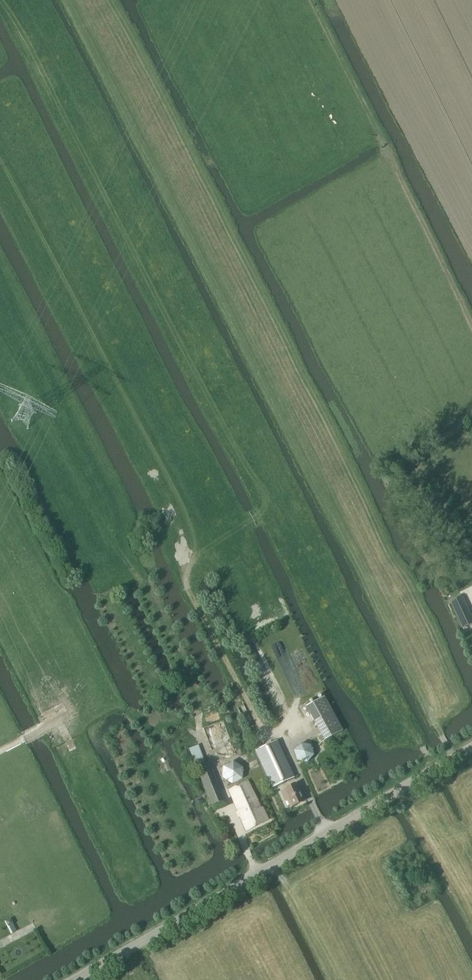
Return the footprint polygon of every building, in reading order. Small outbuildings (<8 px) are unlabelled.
[(450,603),(463,629),(471,625),(471,617),(463,597),(450,603)] [(321,743),(342,731),(323,697),(306,707),(321,735),(318,737),(321,743)] [(272,788),(294,778),(277,742),(255,752),(272,788)] [(209,763),(205,764),(198,746),(189,749),(196,768),(211,805),(224,800),(209,763)] [(263,808),(261,809),(248,782),(229,790),(246,831),(268,821),(263,808)] [(305,801),(297,785),(281,792),(285,801),(287,800),(291,808),(305,801)]
